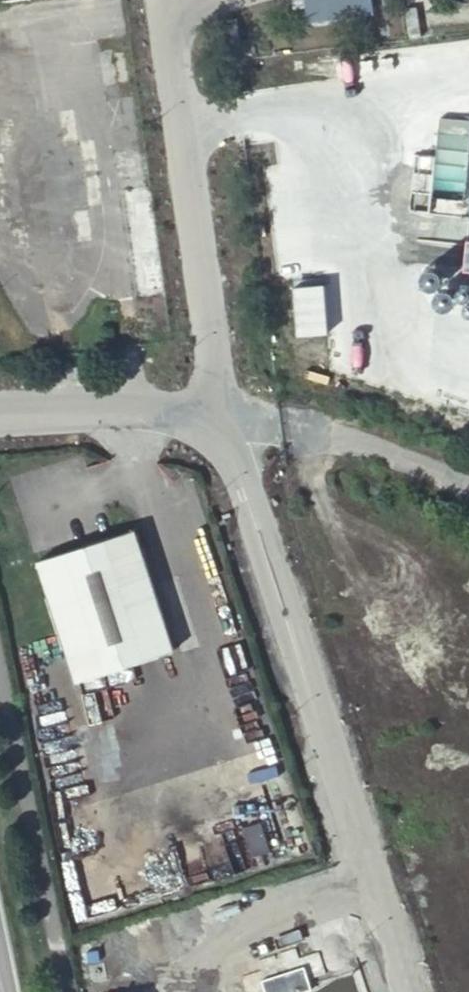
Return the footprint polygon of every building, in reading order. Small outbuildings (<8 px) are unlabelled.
[(375,18),(374,0),(308,0),(310,23),(375,18)] [(87,101),(0,112),(0,256),(47,250),(41,206),(25,209),(24,196),(54,192),(61,242),(105,237),(87,101)] [(156,187),(129,189),(136,298),(163,296),(156,187)] [(179,650),(141,530),(40,561),(77,682),(179,650)] [(246,829),(255,856),(270,850),(260,824),(246,829)]
